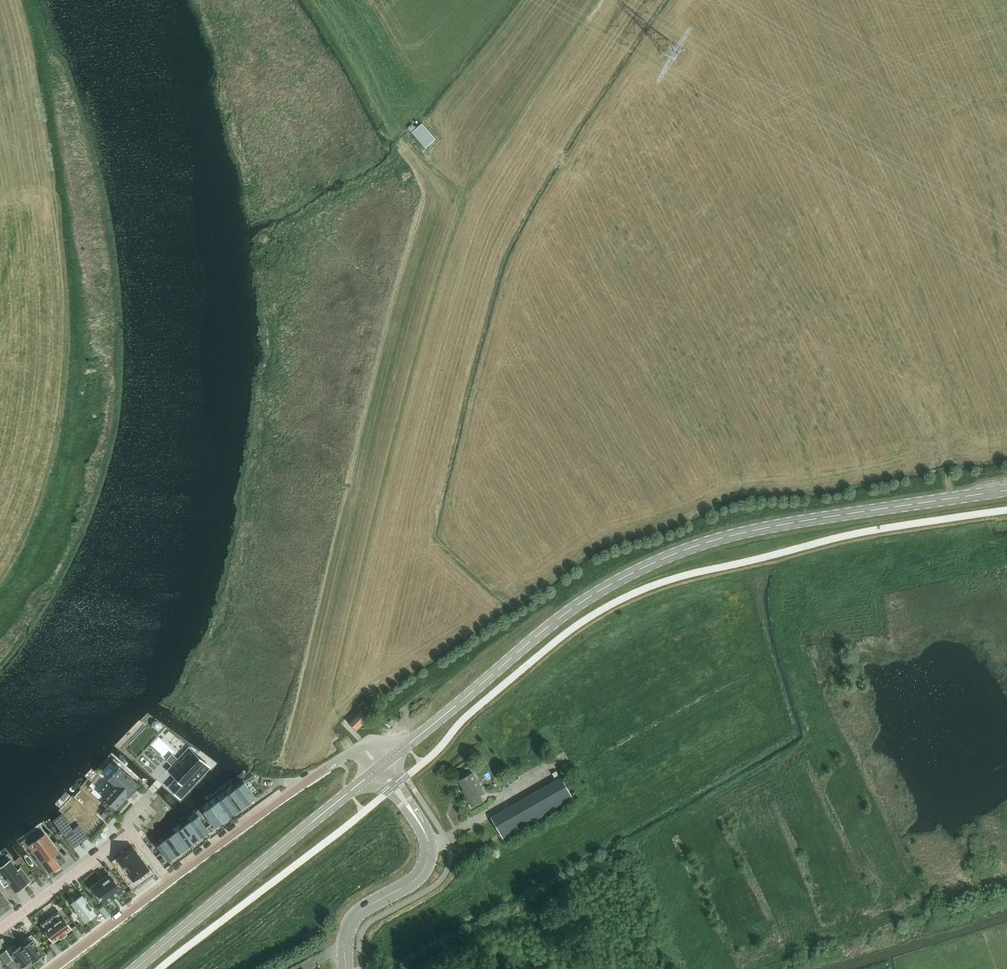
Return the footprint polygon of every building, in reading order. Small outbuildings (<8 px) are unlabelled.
[(413,132),(428,148),(436,141),(421,124),(413,132)] [(348,722),(356,731),(368,720),(360,711),(348,722)] [(189,749),(189,750),(178,761),(183,765),(178,770),(173,775),(178,779),(170,787),(180,797),(203,773),(204,773),(209,768),(209,767),(195,754),(189,749)] [(103,804),(108,807),(104,812),(108,815),(115,808),(117,809),(127,796),(128,797),(128,798),(140,785),(140,784),(139,785),(120,768),(121,767),(120,767),(108,780),(109,780),(116,786),(105,798),(104,798),(106,800),(103,804)] [(483,801),(479,796),(484,793),(472,772),(459,780),(466,794),(465,794),(472,807),(483,801)] [(560,777),(491,817),(503,838),(572,798),(560,777)] [(237,788),(248,804),(256,798),(244,782),(237,788)] [(280,782),(274,785),(276,790),(283,788),(280,782)] [(228,794),(240,810),(248,804),(237,788),(228,794)] [(220,800),(232,816),(240,810),(228,794),(220,800)] [(212,806),(223,822),(232,816),(220,800),(212,806)] [(215,828),(223,822),(212,806),(203,812),(215,828)] [(121,824),(127,819),(121,812),(115,817),(121,824)] [(73,829),(62,814),(53,821),(60,830),(73,848),(88,838),(79,825),(73,829)] [(198,816),(190,821),(202,837),(210,832),(198,816)] [(202,837),(190,821),(182,827),(194,843),(202,837)] [(207,829),(210,832),(212,835),(215,832),(211,826),(207,829)] [(174,833),(186,849),(190,846),(192,849),(196,846),(194,843),(182,827),(174,833)] [(174,833),(165,840),(176,856),(186,849),(174,833)] [(33,850),(39,859),(42,863),(50,874),(60,867),(59,866),(66,862),(58,851),(58,852),(45,835),(35,842),(30,846),(33,850)] [(176,856),(165,840),(157,846),(168,862),(176,856)] [(135,849),(133,846),(112,862),(133,891),(154,875),(150,870),(135,849)] [(18,870),(10,860),(0,868),(0,881),(5,887),(9,884),(16,893),(31,882),(21,868),(18,870)] [(101,883),(103,887),(96,892),(106,905),(123,892),(111,876),(104,881),(101,883)] [(97,915),(84,897),(82,895),(71,903),(72,905),(85,923),(97,915)] [(53,925),(46,931),(54,942),(60,938),(61,939),(67,935),(66,933),(72,929),(59,911),(49,919),(53,925)] [(21,946),(33,963),(43,956),(32,940),(22,947),(21,945),(21,946)] [(33,963),(21,946),(11,953),(22,968),(31,961),(33,963)]
